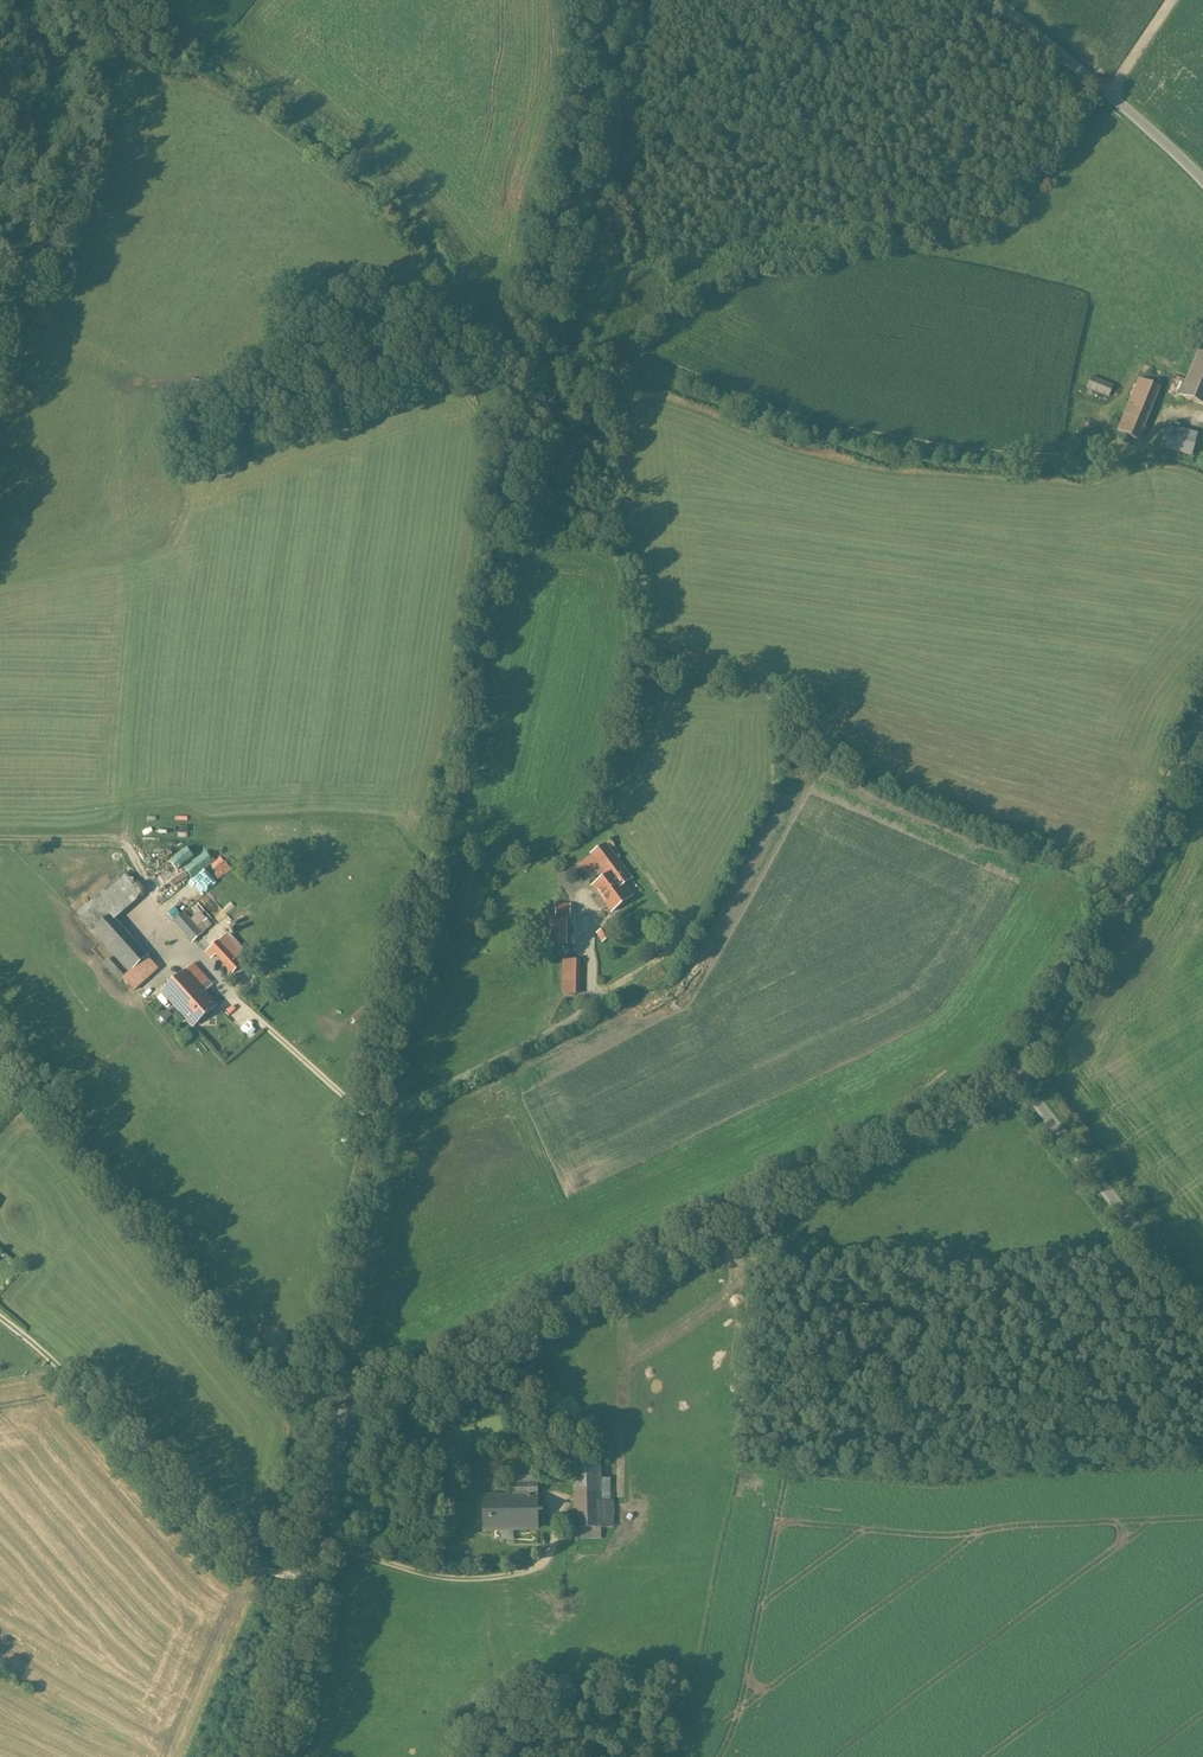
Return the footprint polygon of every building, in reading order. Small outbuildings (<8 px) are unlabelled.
[(1198,352),(1180,396),(1202,405),(1202,354),(1198,352)] [(1114,386),(1092,377),(1087,388),(1109,397),(1114,386)] [(1139,378),(1118,431),(1138,439),(1160,387),(1139,378)] [(1198,433),(1166,425),(1161,447),(1192,455),(1198,433)] [(606,842),(590,854),(606,875),(610,872),(605,866),(616,858),(618,857),(606,842)] [(183,849),(179,858),(187,862),(191,853),(183,849)] [(628,875),(616,858),(605,866),(610,872),(612,871),(620,881),(628,875)] [(606,875),(593,885),(613,911),(632,897),(620,881),(612,871),(610,872),(606,875)] [(148,957),(110,915),(138,890),(127,878),(81,918),(101,941),(130,973),(148,957)] [(209,892),(186,909),(202,931),(225,914),(209,892)] [(249,911),(254,896),(247,894),(242,909),(249,911)] [(570,905),(556,904),(556,916),(567,916),(567,917),(570,917),(570,905)] [(202,933),(183,912),(174,920),(193,942),(202,933)] [(556,916),(543,916),(543,942),(567,942),(567,917),(567,916),(556,916)] [(315,922),(295,925),(296,932),(317,928),(315,922)] [(609,925),(597,932),(603,941),(614,934),(609,925)] [(245,952),(227,932),(210,947),(216,954),(233,973),(250,957),(245,952)] [(216,954),(210,947),(206,952),(211,958),(216,954)] [(254,954),(249,948),(245,952),(250,957),(254,954)] [(159,969),(148,957),(123,979),(124,981),(134,992),(159,969)] [(576,959),(564,959),(564,963),(563,969),(576,969),(576,959)] [(193,963),(163,991),(194,1026),(217,1005),(201,987),(209,980),(193,963)] [(576,969),(563,969),(563,994),(576,994),(576,969)] [(600,1456),(574,1456),(575,1537),(601,1537),(601,1528),(601,1502),(600,1456)] [(524,1465),(524,1471),(513,1471),(513,1495),(483,1495),(484,1529),(538,1528),(537,1465),(524,1465)] [(614,1501),(601,1502),(601,1528),(614,1528),(614,1501)]
